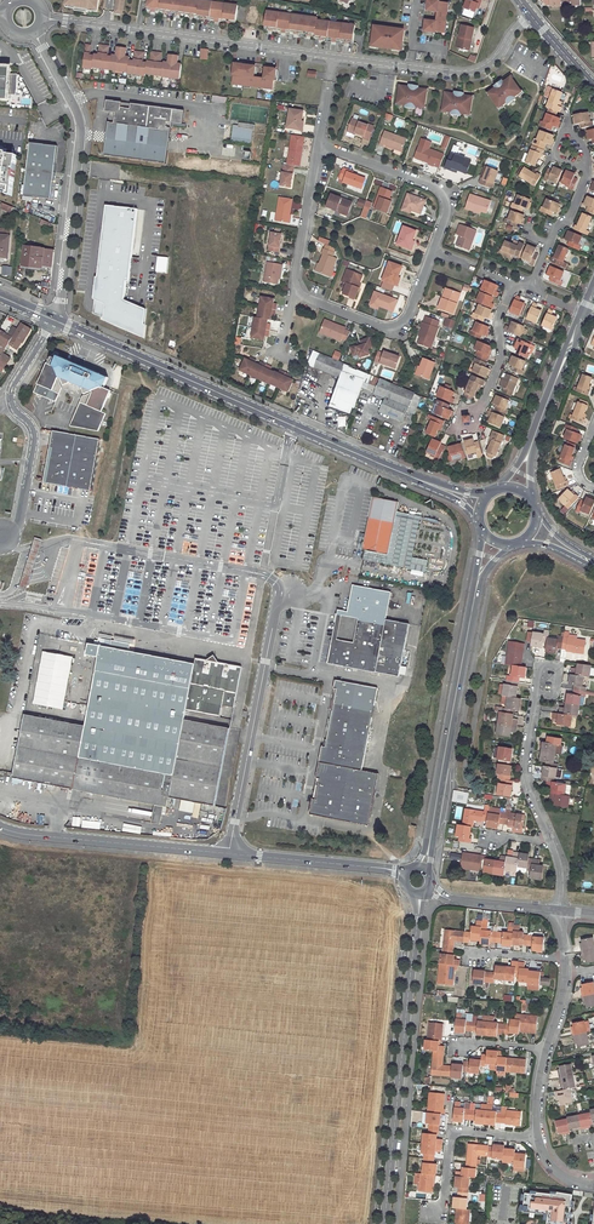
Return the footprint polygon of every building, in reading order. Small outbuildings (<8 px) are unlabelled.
[(66,5),(98,10),(99,0),(67,0),(66,5)] [(115,12),(122,13),(124,0),(116,0),(115,12)] [(166,12),(168,12),(172,13),(174,0),(167,0),(166,12)] [(172,13),(176,13),(179,13),(180,0),(174,0),(172,13)] [(179,13),(181,14),(185,14),(187,0),(180,0),(179,13)] [(185,14),(189,15),(191,15),(193,0),(187,0),(185,14)] [(200,0),(193,0),(191,15),(193,15),(198,16),(200,0)] [(198,16),(197,17),(201,18),(204,18),(206,1),(200,0),(198,16)] [(425,33),(435,35),(435,32),(443,33),(444,25),(446,25),(447,11),(446,11),(447,3),(439,2),(439,0),(429,0),(427,10),(428,10),(438,12),(437,20),(427,19),(426,21),(425,31),(425,33)] [(212,2),(206,1),(204,18),(206,19),(210,19),(212,2)] [(219,3),(212,2),(210,19),(214,20),(216,20),(219,3)] [(225,4),(219,3),(216,20),(219,20),(223,21),(225,4)] [(231,5),(225,4),(223,21),(227,21),(229,22),(231,5)] [(260,6),(250,4),(248,16),(259,18),(260,6)] [(235,23),(238,5),(231,5),(229,22),(231,22),(235,23)] [(467,11),(459,8),(457,16),(465,18),(467,11)] [(318,18),(267,11),(265,29),(269,29),(274,30),(282,31),(287,31),(295,32),(299,33),(307,34),(312,35),(316,35),(316,38),(320,38),(325,38),(333,40),(337,40),(346,41),(350,42),(354,42),(356,25),(318,20),(318,18)] [(475,29),(462,26),(457,47),(470,50),(472,42),(470,42),(471,40),(472,40),(475,29)] [(381,28),(375,28),(373,44),(380,45),(380,47),(393,48),(401,49),(401,43),(403,43),(405,30),(395,28),(395,30),(391,30),(391,28),(381,27),(381,28)] [(179,78),(180,64),(176,63),(177,55),(168,54),(167,62),(162,61),(162,63),(159,62),(160,53),(150,51),(149,61),(142,60),(143,52),(134,51),(133,59),(128,58),(128,57),(124,56),(125,50),(123,47),(120,47),(118,47),(116,49),(115,55),(106,54),(107,46),(98,44),(97,53),(93,52),(93,54),(88,53),(89,45),(85,44),(82,67),(91,68),(91,67),(114,70),(118,70),(122,71),(126,72),(126,73),(144,75),(144,73),(161,75),(161,76),(179,78)] [(468,59),(474,62),(477,57),(471,54),(468,59)] [(254,77),(255,66),(234,64),(233,74),(232,83),(243,85),(243,84),(250,85),(250,86),(265,88),(265,87),(273,88),(274,80),(276,69),(265,68),(264,78),(254,77)] [(8,100),(8,94),(16,95),(17,74),(9,73),(10,68),(1,67),(0,67),(0,99),(8,100)] [(496,88),(489,93),(500,109),(507,103),(508,105),(516,100),(515,98),(523,92),(512,77),(504,82),(503,81),(498,84),(500,87),(497,89),(496,88)] [(409,87),(400,85),(397,104),(406,105),(406,107),(415,109),(416,107),(425,108),(428,90),(419,88),(419,86),(413,85),(412,89),(409,88),(409,87)] [(553,90),(547,108),(560,112),(562,107),(560,107),(558,106),(559,101),(562,93),(553,90)] [(455,94),(446,92),(443,111),(452,112),(451,114),(461,116),(461,114),(470,115),(473,97),(464,95),(465,93),(458,92),(458,96),(454,95),(455,94)] [(166,164),(172,121),(181,122),(183,111),(111,101),(104,155),(166,164)] [(290,109),(287,127),(299,129),(300,121),(301,122),(303,111),(290,109)] [(385,113),(384,119),(391,121),(392,115),(385,113)] [(589,113),(575,115),(576,125),(581,124),(581,128),(593,126),(592,117),(590,117),(589,113)] [(542,121),(540,126),(551,130),(553,126),(557,128),(561,119),(547,114),(544,122),(542,121)] [(352,118),(348,130),(355,133),(364,136),(363,138),(369,140),(374,125),(352,118)] [(251,141),(253,130),(254,130),(255,125),(239,123),(239,126),(238,127),(233,127),(232,139),(251,141)] [(406,139),(385,130),(380,144),(385,146),(386,145),(395,148),(393,152),(400,155),(406,139)] [(535,138),(534,143),(545,148),(547,143),(550,145),(554,136),(541,131),(537,139),(535,138)] [(304,136),(292,134),(288,164),(294,165),(299,166),(304,136)] [(445,150),(450,137),(445,135),(440,148),(445,150)] [(421,140),(415,155),(423,158),(422,160),(429,163),(429,164),(434,166),(434,165),(439,167),(444,154),(426,147),(428,142),(421,140)] [(30,142),(24,195),(51,198),(57,145),(30,142)] [(466,173),(471,160),(456,155),(459,147),(454,145),(446,168),(451,170),(451,167),(458,170),(466,173)] [(533,146),(526,163),(535,167),(538,158),(540,154),(542,154),(544,150),(533,146)] [(12,194),(17,153),(0,151),(0,192),(12,194)] [(288,164),(284,163),(281,185),(291,187),(294,165),(288,164)] [(549,169),(544,179),(548,181),(549,179),(557,183),(563,171),(554,167),(553,170),(549,169)] [(361,188),(365,178),(352,173),(347,172),(348,169),(343,168),(339,178),(344,179),(343,181),(361,188)] [(484,179),(482,178),(480,183),(492,187),(498,171),(488,168),(484,179)] [(525,168),(520,176),(535,186),(541,175),(538,173),(537,174),(536,175),(532,172),(525,168)] [(567,171),(561,183),(570,187),(570,188),(574,190),(578,179),(574,178),(575,175),(567,171)] [(391,191),(380,187),(377,197),(379,198),(375,208),(375,209),(386,213),(390,201),(388,200),(389,198),(391,191)] [(413,195),(407,193),(401,210),(410,213),(411,210),(411,207),(421,211),(425,200),(416,197),(416,198),(412,197),(413,195)] [(352,202),(331,194),(326,206),(336,210),(337,208),(348,212),(352,202)] [(471,194),(466,208),(477,212),(478,210),(481,212),(487,214),(491,201),(471,194)] [(513,203),(512,207),(523,211),(525,207),(528,209),(531,199),(519,195),(516,203),(513,203)] [(292,198),(280,196),(276,220),(288,223),(290,214),(292,198)] [(585,205),(589,207),(587,211),(593,214),(593,199),(588,197),(585,205)] [(356,206),(363,208),(360,217),(367,219),(372,202),(359,198),(356,206)] [(542,207),(541,211),(551,215),(553,212),(556,213),(560,204),(548,199),(544,208),(542,207)] [(144,211),(105,208),(91,316),(144,338),(146,306),(125,298),(130,257),(140,257),(144,211)] [(507,219),(505,223),(516,227),(517,223),(521,224),(524,215),(511,210),(508,219),(507,219)] [(577,230),(588,235),(593,220),(593,218),(586,214),(583,222),(581,227),(579,226),(577,230)] [(42,219),(40,224),(47,227),(50,222),(42,219)] [(460,235),(462,236),(458,245),(468,249),(476,230),(460,224),(456,233),(460,235)] [(415,231),(403,226),(396,244),(411,250),(414,241),(412,241),(415,231)] [(2,260),(7,260),(10,230),(0,229),(0,256),(2,256),(2,260)] [(569,231),(566,240),(570,242),(568,246),(579,250),(581,246),(579,245),(582,237),(569,231)] [(282,234),(272,233),(269,250),(279,252),(282,234)] [(510,253),(519,257),(525,244),(520,242),(519,244),(518,246),(514,245),(506,241),(502,249),(502,250),(510,253)] [(531,262),(530,264),(534,266),(539,255),(534,253),(536,249),(528,245),(522,258),(531,262)] [(25,246),(22,267),(40,269),(40,268),(42,268),(42,266),(52,267),(54,251),(25,246)] [(553,257),(551,261),(562,266),(569,249),(560,246),(555,258),(553,257)] [(333,252),(322,248),(321,253),(322,254),(319,263),(316,271),(329,276),(336,258),(331,256),(333,252)] [(155,271),(166,273),(168,257),(157,256),(155,271)] [(283,265),(268,262),(265,281),(278,284),(279,279),(280,270),(282,270),(283,265)] [(401,267),(389,262),(382,280),(393,285),(396,277),(397,277),(401,267)] [(1,266),(1,275),(11,275),(11,266),(1,266)] [(550,281),(561,286),(563,281),(561,280),(565,272),(551,266),(548,275),(551,277),(550,281)] [(358,283),(361,275),(349,270),(344,283),(346,283),(342,293),(354,298),(358,288),(357,287),(358,283)] [(486,281),(481,291),(497,297),(499,293),(495,291),(497,286),(486,281)] [(461,293),(448,288),(444,298),(442,297),(439,307),(453,313),(461,293)] [(396,300),(374,291),(369,303),(378,306),(392,311),(396,300)] [(481,292),(477,302),(492,309),(494,304),(490,303),(492,297),(481,292)] [(524,306),(519,304),(521,299),(516,296),(510,311),(520,316),(524,306)] [(275,299),(262,297),(260,307),(276,310),(277,306),(274,305),(274,303),(275,299)] [(541,314),(536,311),(538,306),(533,304),(527,319),(537,323),(541,314)] [(474,313),(473,317),(483,322),(484,317),(488,319),(492,310),(480,305),(476,314),(474,313)] [(276,310),(260,307),(258,317),(268,319),(271,319),(272,316),(272,313),(276,314),(276,310)] [(556,320),(551,318),(554,312),(549,310),(543,326),(553,330),(556,320)] [(434,319),(426,316),(423,322),(422,322),(421,326),(422,327),(420,331),(424,333),(420,343),(430,347),(438,327),(437,327),(432,325),(434,319)] [(258,317),(256,317),(254,327),(270,330),(271,326),(267,325),(268,323),(268,319),(258,317)] [(448,317),(447,317),(444,324),(450,326),(454,328),(457,321),(448,317)] [(347,340),(350,331),(345,329),(345,327),(333,322),(332,324),(324,321),(320,332),(340,340),(341,338),(347,340)] [(471,330),(470,334),(481,339),(482,335),(486,337),(489,328),(477,322),(474,331),(471,330)] [(507,326),(505,331),(520,337),(524,327),(513,322),(511,328),(507,326)] [(22,343),(31,329),(21,323),(12,338),(9,344),(17,349),(21,342),(22,343)] [(5,350),(9,344),(12,338),(17,330),(13,327),(8,336),(0,331),(0,347),(5,350)] [(270,330),(254,327),(252,338),(265,340),(266,336),(266,334),(270,334),(270,330)] [(356,345),(351,347),(354,355),(359,353),(360,357),(370,353),(368,348),(373,347),(369,337),(365,339),(366,343),(357,347),(356,345)] [(530,355),(528,354),(531,345),(519,340),(516,349),(519,350),(517,354),(528,358),(530,355)] [(479,342),(475,350),(478,351),(476,356),(488,361),(489,357),(488,356),(491,347),(479,342)] [(350,366),(313,350),(307,364),(339,378),(331,401),(335,409),(351,415),(362,386),(367,373),(357,369),(350,366)] [(399,357),(384,351),(383,353),(377,351),(374,360),(395,368),(399,357)] [(9,357),(3,354),(0,358),(0,359),(6,362),(9,357)] [(53,406),(74,415),(70,427),(98,432),(106,414),(102,413),(111,391),(104,388),(109,377),(58,356),(56,359),(53,366),(49,364),(47,363),(34,393),(55,402),(53,406)] [(513,367),(512,371),(522,375),(524,371),(522,370),(526,361),(514,356),(510,365),(513,367)] [(435,362),(423,357),(420,366),(417,374),(429,378),(435,362)] [(249,360),(246,358),(240,370),(250,375),(255,363),(257,359),(253,358),(252,361),(249,360)] [(476,359),(474,362),(477,364),(473,372),(486,378),(490,369),(486,367),(487,364),(476,359)] [(259,364),(255,363),(250,375),(259,379),(266,364),(262,362),(261,365),(259,364)] [(370,374),(377,375),(380,365),(373,363),(370,374)] [(270,366),(266,364),(259,379),(269,383),(274,371),(271,370),(269,369),(270,366)] [(380,376),(392,380),(395,372),(382,368),(380,376)] [(278,372),(275,371),(274,371),(269,383),(279,387),(286,372),(282,370),(280,373),(278,372)] [(290,374),(286,372),(279,387),(288,391),(294,380),(290,378),(288,377),(290,374)] [(387,398),(381,412),(403,421),(407,411),(415,415),(417,408),(421,396),(367,373),(362,386),(376,392),(375,393),(387,398)] [(502,382),(501,385),(512,390),(514,386),(516,387),(519,379),(507,374),(503,382),(502,382)] [(589,391),(587,390),(589,386),(592,378),(584,374),(577,391),(588,395),(590,391),(589,391)] [(473,375),(465,393),(474,396),(477,388),(479,384),(481,385),(483,386),(485,381),(473,375)] [(437,396),(452,402),(454,398),(451,397),(450,396),(451,394),(452,395),(454,391),(441,386),(439,390),(437,395),(437,396)] [(509,401),(497,396),(493,404),(496,406),(495,410),(506,414),(508,410),(506,409),(509,401)] [(450,405),(439,400),(437,404),(435,403),(432,412),(448,419),(452,410),(448,408),(450,405)] [(584,418),(583,418),(585,413),(588,405),(579,402),(573,419),(583,423),(585,419),(584,418)] [(407,411),(403,421),(411,425),(415,415),(407,411)] [(505,417),(489,411),(487,415),(491,417),(489,422),(501,427),(505,417)] [(337,416),(337,426),(346,427),(346,416),(337,416)] [(433,416),(426,433),(435,437),(440,425),(442,425),(444,421),(433,416)] [(567,424),(565,428),(568,429),(565,438),(578,443),(581,434),(577,433),(579,429),(567,424)] [(91,491),(100,440),(53,431),(43,483),(91,491)] [(493,440),(487,453),(496,456),(505,435),(494,431),(490,439),(493,440)] [(433,439),(427,452),(436,456),(435,458),(439,460),(444,449),(440,447),(442,443),(433,439)] [(468,454),(477,452),(478,454),(482,453),(479,442),(475,443),(474,439),(465,441),(468,454)] [(458,444),(448,447),(452,461),(461,458),(460,455),(464,454),(461,442),(457,443),(458,444)] [(572,461),(570,461),(572,456),(575,448),(566,445),(560,462),(570,466),(572,461)] [(561,469),(552,472),(559,489),(570,484),(568,480),(568,481),(566,481),(564,477),(561,469)] [(568,489),(559,499),(566,505),(568,503),(571,506),(579,497),(576,495),(576,496),(568,489)] [(366,535),(363,550),(366,551),(388,555),(386,564),(399,567),(402,549),(390,547),(397,512),(399,503),(373,497),(366,535)] [(577,511),(581,513),(582,511),(590,514),(593,505),(593,500),(587,497),(585,501),(581,500),(577,511)] [(421,516),(397,512),(390,547),(402,549),(399,567),(427,572),(429,560),(413,557),(421,516)] [(361,533),(357,549),(363,550),(366,535),(361,533)] [(35,538),(19,588),(26,590),(42,540),(35,538)] [(108,554),(107,562),(120,564),(121,557),(108,554)] [(88,572),(86,581),(92,583),(98,559),(90,557),(86,572),(88,572)] [(132,559),(131,566),(144,569),(145,561),(132,559)] [(156,563),(154,570),(167,573),(169,566),(156,563)] [(364,615),(353,613),(358,586),(353,585),(347,612),(338,610),(331,643),(336,644),(357,648),(364,615)] [(358,586),(353,613),(364,615),(357,648),(336,644),(331,643),(330,653),(334,653),(332,664),(399,677),(410,624),(386,620),(391,592),(358,586)] [(532,642),(532,646),(542,647),(543,642),(547,643),(548,639),(549,632),(545,631),(544,635),(533,633),(532,642)] [(563,637),(562,649),(566,649),(566,651),(584,654),(586,641),(568,638),(569,634),(564,633),(563,637)] [(96,638),(94,645),(129,651),(130,644),(134,645),(135,640),(115,637),(115,641),(111,641),(112,636),(99,634),(98,639),(96,638)] [(547,643),(546,652),(557,653),(557,648),(562,649),(563,637),(559,637),(559,641),(548,639),(547,643)] [(513,666),(521,667),(524,649),(524,644),(511,642),(510,647),(509,647),(507,658),(507,663),(506,665),(513,666)] [(94,645),(88,644),(86,655),(98,657),(85,726),(24,715),(12,778),(48,784),(46,790),(54,791),(55,786),(73,789),(74,782),(169,800),(169,797),(202,803),(200,811),(213,813),(229,728),(184,720),(186,711),(195,664),(190,663),(189,666),(182,665),(182,662),(129,651),(94,645)] [(196,658),(195,664),(186,711),(215,717),(217,704),(222,705),(234,708),(242,667),(218,662),(216,664),(209,663),(208,660),(196,658)] [(572,668),(571,674),(584,676),(590,677),(592,666),(579,664),(578,669),(572,668)] [(79,673),(41,666),(38,680),(77,687),(79,673)] [(508,675),(507,680),(519,682),(519,677),(525,678),(527,668),(521,667),(513,666),(512,676),(508,675)] [(575,686),(574,690),(585,692),(586,690),(586,687),(583,687),(584,676),(571,674),(570,684),(575,686)] [(362,771),(378,688),(335,680),(334,688),(337,689),(326,748),(322,747),(319,762),(362,771)] [(505,685),(503,696),(509,697),(516,697),(519,682),(507,680),(506,685),(505,685)] [(76,689),(45,683),(43,697),(74,703),(76,689)] [(585,692),(574,690),(574,695),(568,694),(567,703),(579,705),(584,706),(585,697),(585,696),(585,693),(585,692)] [(503,708),(502,713),(514,714),(514,710),(520,711),(522,698),(516,697),(509,697),(507,709),(503,708)] [(560,707),(559,713),(573,715),(578,716),(579,705),(567,703),(566,708),(560,707)] [(558,720),(557,725),(571,727),(573,715),(559,713),(554,712),(553,719),(558,720)] [(518,720),(513,719),(514,714),(502,713),(500,713),(499,724),(517,726),(518,720)] [(499,724),(497,735),(510,737),(511,732),(516,733),(517,726),(499,724)] [(544,743),(542,752),(555,754),(560,754),(562,741),(551,739),(550,743),(544,743)] [(500,747),(498,759),(500,760),(499,765),(511,766),(513,749),(500,747)] [(542,752),(541,761),(547,762),(546,767),(557,768),(558,764),(553,763),(555,754),(542,752)] [(379,774),(362,771),(319,762),(316,778),(320,779),(316,800),(313,799),(309,815),(369,826),(379,774)] [(499,774),(498,779),(501,779),(510,780),(512,766),(511,766),(499,765),(498,774),(499,774)] [(544,766),(542,780),(548,781),(554,782),(554,778),(556,778),(557,768),(546,767),(544,766)] [(500,784),(498,795),(511,797),(513,781),(510,780),(501,779),(501,784),(500,784)] [(552,789),(552,793),(565,795),(566,784),(554,782),(548,781),(547,787),(552,789)] [(74,782),(73,789),(155,805),(152,823),(161,825),(164,807),(168,807),(169,800),(74,782)] [(552,793),(551,799),(556,800),(555,805),(568,807),(570,796),(565,795),(552,793)] [(466,809),(463,826),(471,827),(473,828),(474,821),(483,822),(483,821),(488,821),(489,814),(489,810),(485,810),(484,812),(466,809)] [(489,814),(488,821),(487,827),(498,829),(499,823),(503,824),(505,813),(501,812),(500,816),(489,814)] [(505,813),(503,824),(508,825),(508,826),(523,829),(525,816),(505,813)] [(472,839),(470,838),(471,827),(463,826),(462,826),(458,825),(457,836),(460,837),(459,842),(471,844),(472,839)] [(459,860),(460,854),(451,852),(449,858),(459,860)] [(506,857),(504,870),(517,872),(518,867),(519,854),(514,853),(513,858),(506,857)] [(464,854),(462,868),(480,871),(480,867),(482,856),(464,854)] [(519,854),(518,867),(527,868),(527,870),(532,871),(533,860),(529,859),(529,855),(519,854)] [(485,868),(484,873),(492,874),(494,861),(486,860),(487,857),(482,856),(480,867),(485,868)] [(494,861),(492,874),(504,875),(504,870),(506,857),(500,857),(499,862),(494,861)] [(532,871),(531,878),(542,879),(544,867),(539,866),(539,861),(533,860),(532,871)] [(465,933),(464,942),(470,942),(471,939),(481,940),(482,925),(483,922),(477,921),(476,928),(472,927),(471,933),(465,933)] [(492,932),(488,931),(488,925),(482,925),(481,940),(480,943),(491,944),(491,941),(497,942),(497,933),(492,932)] [(528,936),(524,935),(524,932),(520,932),(520,926),(515,926),(514,928),(513,944),(522,945),(522,944),(527,945),(528,936)] [(502,943),(502,946),(512,946),(513,944),(514,928),(509,927),(508,933),(503,933),(503,934),(497,933),(497,942),(502,943)] [(446,931),(444,950),(453,950),(454,941),(464,942),(465,933),(446,931)] [(532,945),(532,950),(536,951),(543,951),(544,938),(533,937),(534,936),(528,936),(527,945),(532,945)] [(582,939),(583,943),(584,945),(581,946),(582,952),(593,949),(593,940),(593,937),(582,939)] [(582,952),(584,958),(586,957),(586,960),(587,963),(593,962),(593,949),(582,952)] [(454,955),(453,955),(453,950),(444,950),(444,954),(442,953),(441,963),(443,964),(457,965),(459,965),(460,960),(454,959),(454,955)] [(507,967),(506,980),(515,981),(516,977),(517,962),(512,962),(512,968),(507,967)] [(529,970),(525,969),(525,963),(521,963),(519,978),(519,981),(528,982),(529,971),(529,970)] [(440,972),(439,984),(453,985),(454,977),(453,977),(454,970),(457,970),(457,965),(443,964),(442,972),(440,972)] [(494,983),(495,979),(506,980),(507,967),(496,966),(495,973),(490,973),(489,982),(494,983)] [(490,973),(485,972),(475,970),(473,983),(484,984),(485,981),(489,982),(490,973)] [(529,971),(528,982),(528,984),(540,985),(540,984),(540,978),(541,972),(529,971)] [(582,984),(584,990),(581,991),(582,996),(593,994),(593,982),(582,984)] [(582,996),(584,1002),(586,1002),(587,1008),(593,1007),(593,994),(582,996)] [(467,1020),(462,1020),(462,1014),(457,1014),(455,1032),(465,1033),(465,1030),(471,1031),(472,1022),(467,1021),(467,1020)] [(519,1033),(520,1030),(521,1015),(516,1015),(515,1020),(511,1020),(510,1026),(505,1025),(504,1034),(509,1035),(509,1032),(519,1033)] [(521,1015),(520,1030),(521,1030),(536,1032),(538,1017),(521,1015)] [(472,1022),(471,1031),(477,1032),(476,1035),(487,1036),(488,1017),(483,1016),(482,1022),(478,1022),(478,1023),(472,1022)] [(488,1017),(487,1036),(496,1037),(497,1034),(504,1034),(505,1025),(498,1025),(498,1024),(494,1023),(494,1018),(488,1017)] [(585,1021),(573,1023),(574,1027),(574,1029),(572,1029),(573,1035),(587,1032),(587,1031),(585,1022),(585,1021)] [(430,1022),(428,1040),(439,1041),(441,1041),(443,1024),(430,1022)] [(587,1032),(573,1035),(575,1041),(577,1041),(577,1043),(578,1047),(590,1044),(587,1032)] [(435,1051),(434,1055),(444,1056),(444,1046),(439,1045),(439,1041),(428,1040),(426,1040),(425,1050),(435,1051)] [(482,1061),(481,1065),(486,1066),(486,1063),(497,1064),(498,1051),(487,1051),(487,1056),(482,1056),(482,1061)] [(507,1058),(503,1058),(503,1052),(498,1051),(497,1064),(497,1070),(501,1071),(506,1071),(507,1058)] [(434,1055),(432,1074),(452,1076),(453,1067),(443,1066),(444,1056),(434,1055)] [(509,1058),(508,1071),(525,1073),(526,1060),(509,1058)] [(467,1062),(466,1071),(469,1071),(469,1072),(480,1073),(481,1065),(482,1061),(470,1060),(470,1062),(467,1062)] [(453,1067),(452,1076),(452,1077),(463,1077),(463,1071),(466,1071),(467,1062),(464,1061),(464,1065),(453,1064),(453,1067)] [(572,1064),(560,1066),(561,1069),(561,1072),(559,1072),(560,1078),(574,1075),(572,1064)] [(574,1075),(560,1078),(561,1084),(563,1084),(564,1086),(565,1089),(570,1088),(576,1087),(574,1075)] [(565,1089),(555,1091),(556,1096),(559,1096),(560,1100),(561,1105),(573,1103),(570,1088),(565,1089)] [(445,1109),(442,1109),(443,1102),(444,1101),(445,1094),(430,1092),(429,1103),(431,1104),(430,1113),(441,1114),(445,1114),(445,1109)] [(487,1106),(485,1123),(495,1125),(496,1122),(501,1122),(502,1114),(497,1113),(497,1112),(492,1112),(493,1106),(492,1107),(493,1101),(488,1101),(487,1106)] [(465,1109),(460,1109),(461,1103),(455,1102),(454,1120),(463,1121),(464,1118),(469,1119),(470,1111),(465,1110),(465,1109)] [(470,1111),(469,1119),(475,1120),(475,1122),(485,1123),(487,1106),(482,1105),(481,1111),(476,1110),(476,1111),(470,1111)] [(521,1112),(507,1111),(507,1108),(502,1107),(502,1114),(501,1122),(506,1122),(506,1124),(520,1125),(521,1112)] [(430,1124),(429,1129),(439,1130),(439,1124),(440,1124),(441,1114),(430,1113),(428,1112),(427,1123),(430,1124)] [(588,1128),(587,1125),(590,1125),(593,1124),(592,1119),(591,1112),(579,1115),(582,1129),(588,1128)] [(579,1115),(567,1117),(568,1118),(570,1129),(573,1128),(576,1127),(576,1130),(582,1129),(579,1115)] [(568,1118),(556,1121),(558,1133),(562,1132),(564,1131),(564,1134),(570,1133),(570,1129),(568,1118)] [(442,1139),(436,1139),(437,1134),(438,1134),(439,1130),(429,1129),(429,1134),(424,1133),(423,1143),(442,1145),(442,1139)] [(425,1154),(425,1158),(433,1159),(434,1155),(435,1155),(435,1150),(441,1151),(442,1145),(423,1143),(423,1153),(425,1154)] [(469,1144),(467,1163),(477,1164),(478,1154),(488,1155),(489,1147),(489,1146),(469,1144)] [(492,1157),(492,1158),(503,1159),(504,1149),(505,1146),(493,1145),(493,1147),(489,1147),(488,1155),(488,1156),(492,1157)] [(514,1163),(515,1154),(516,1150),(504,1149),(503,1159),(503,1161),(514,1163)] [(515,1154),(514,1163),(514,1166),(525,1167),(526,1155),(515,1154)] [(425,1158),(423,1174),(434,1175),(436,1175),(437,1164),(433,1163),(433,1159),(425,1158)] [(457,1171),(457,1176),(470,1177),(475,1178),(476,1169),(467,1168),(463,1167),(463,1172),(457,1171)] [(422,1174),(420,1191),(432,1192),(434,1175),(423,1174),(422,1174)] [(459,1188),(458,1192),(468,1193),(470,1177),(457,1176),(456,1187),(459,1188)] [(454,1197),(453,1208),(458,1209),(466,1209),(468,1193),(458,1192),(458,1197),(454,1197)] [(522,1211),(547,1214),(546,1223),(568,1223),(571,1194),(556,1192),(556,1195),(536,1192),(536,1194),(524,1193),(523,1205),(520,1205),(519,1209),(522,1209),(522,1211)] [(456,1223),(469,1223),(470,1210),(466,1209),(458,1209),(456,1223)]
